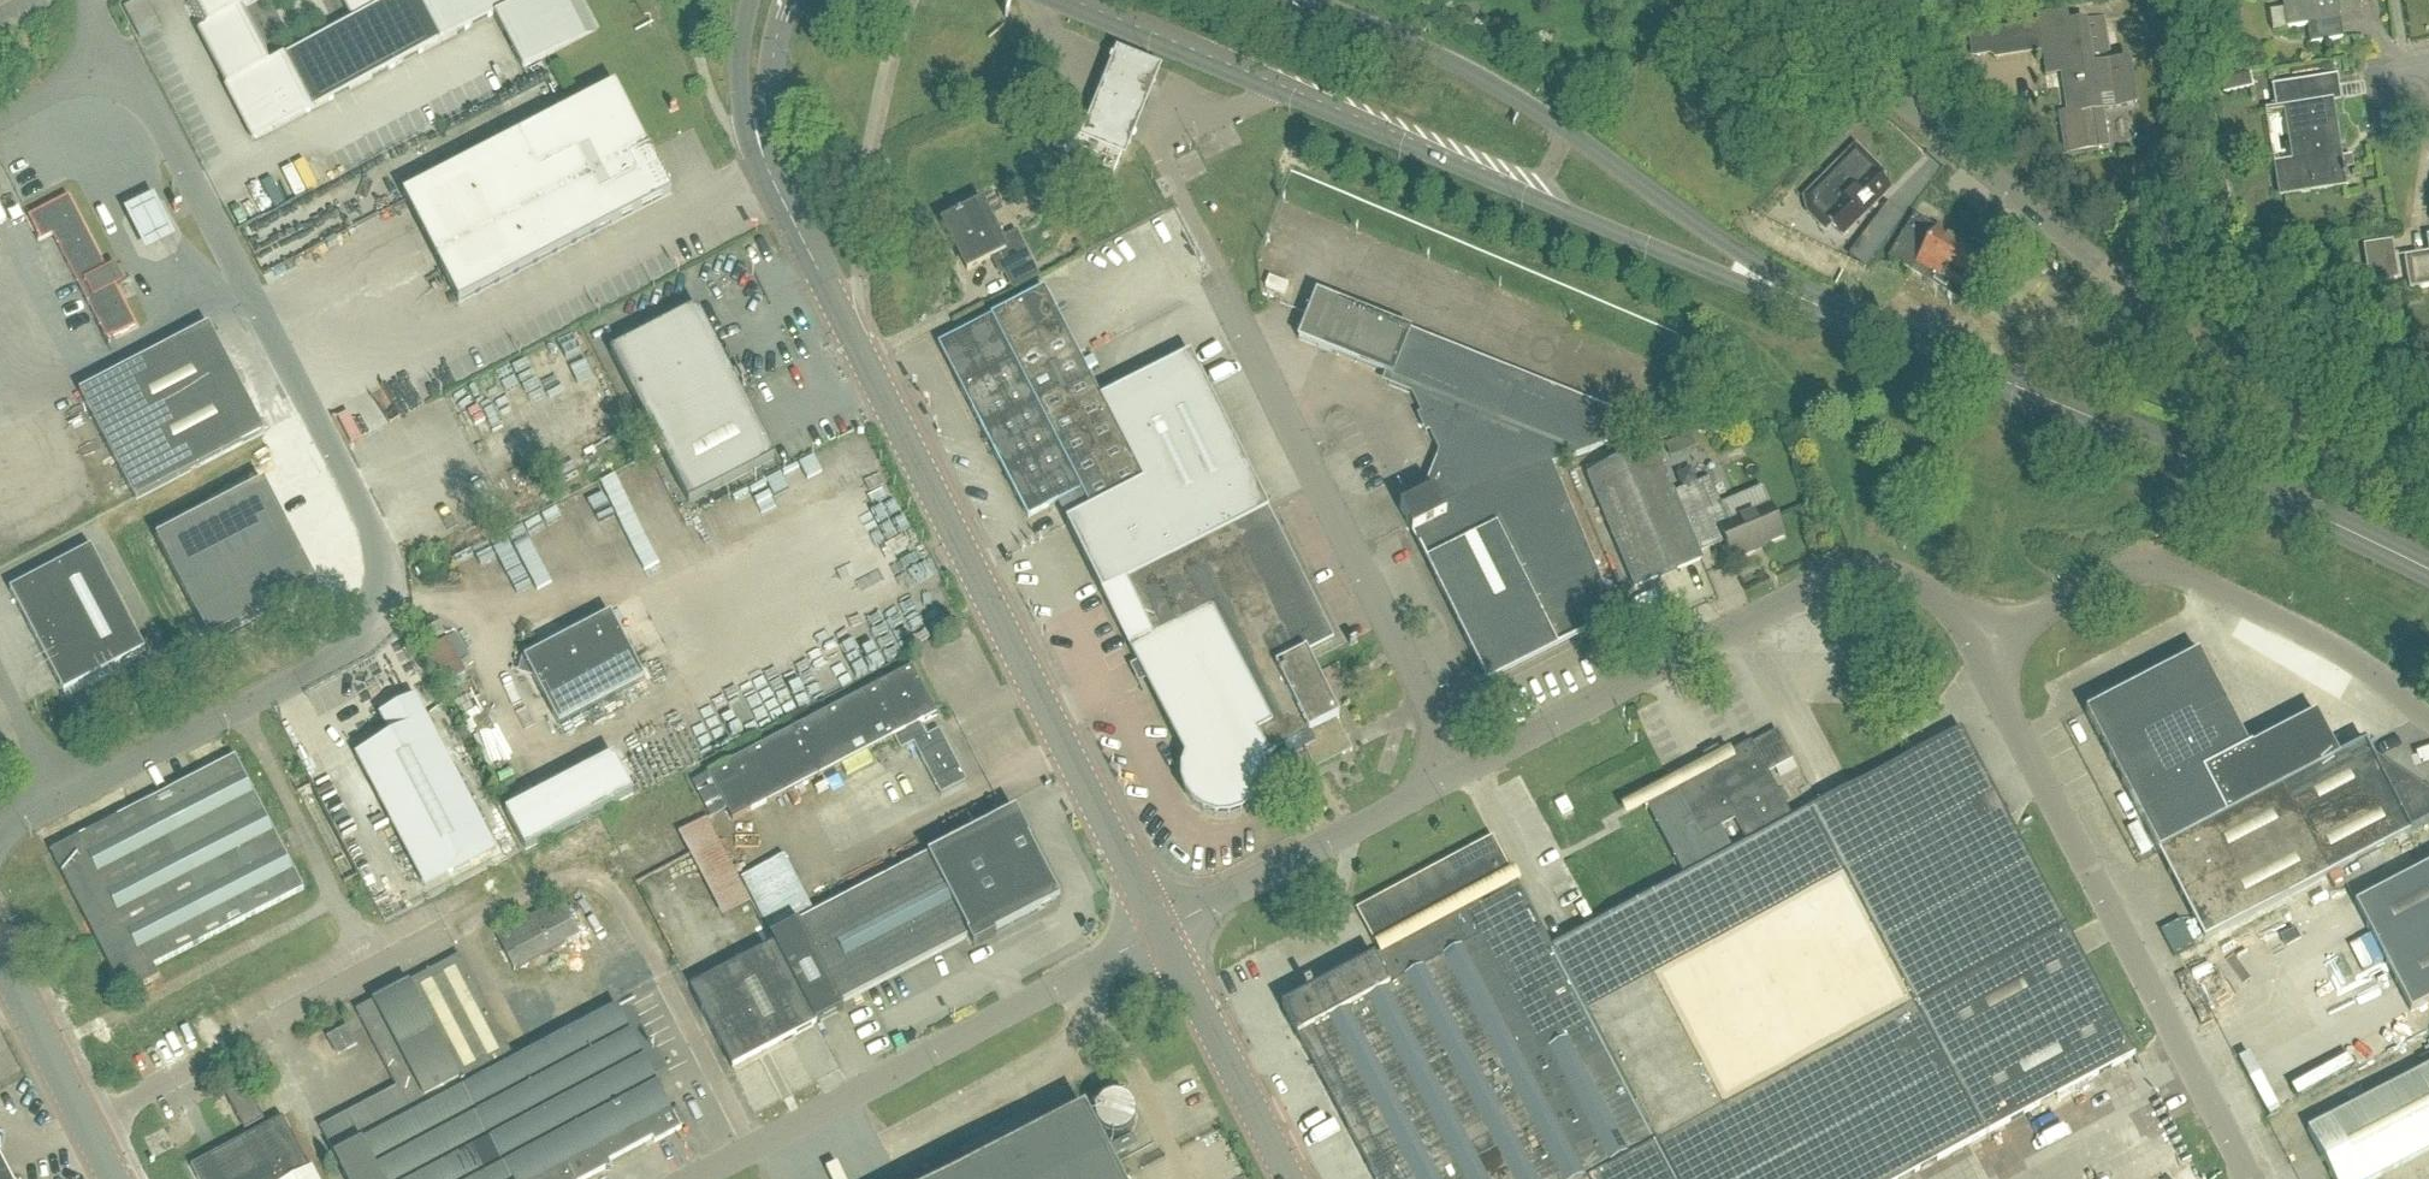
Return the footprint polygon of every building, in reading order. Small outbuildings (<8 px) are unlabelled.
[(129,29),(151,20),(143,0),(118,0),(129,29)] [(200,33),(208,29),(236,83),(227,88),(256,142),(494,17),(522,71),(598,31),(582,0),(380,0),(382,5),(269,64),(241,10),(261,0),(183,0),(200,33)] [(2287,31),(2340,23),(2337,2),(2332,3),(2331,0),(2291,0),(2292,10),(2284,11),(2287,31)] [(2041,32),(2049,77),(2069,74),(2071,88),(2066,89),(2070,116),(2062,117),(2066,143),(2095,139),(2091,114),(2103,112),(2103,111),(2100,112),(2098,99),(2135,93),(2131,64),(2139,63),(2139,61),(2112,66),(2104,22),(2086,25),(2041,32)] [(1997,31),(1991,32),(1985,44),(1987,56),(1997,61),(2001,54),(1997,31)] [(1115,53),(1080,139),(1122,156),(1158,71),(1115,53)] [(2341,161),(2332,106),(2342,105),(2338,78),(2272,88),(2275,111),(2285,109),(2293,164),(2275,167),(2280,198),(2345,188),(2343,179),(2347,178),(2346,172),(2339,173),(2337,161),(2341,161)] [(459,305),(671,195),(616,88),(403,197),(459,305)] [(1113,177),(1119,163),(1122,156),(1080,139),(1062,132),(1053,153),(1113,177)] [(1869,176),(1854,160),(1844,170),(1841,166),(1806,201),(1810,215),(1821,226),(1826,221),(1843,238),(1890,192),(1872,173),(1869,176)] [(312,190),(299,195),(308,218),(321,212),(312,190)] [(114,337),(115,339),(136,328),(69,199),(31,219),(42,241),(39,243),(40,245),(54,237),(110,346),(112,345),(109,340),(114,337)] [(1002,241),(983,206),(944,226),(968,272),(993,259),(1002,276),(1031,261),(1017,234),(1002,241)] [(1896,247),(1889,260),(1912,274),(1917,265),(1931,273),(1926,282),(1968,309),(1995,265),(1999,258),(1963,236),(1959,242),(1937,229),(1937,230),(1914,216),(1913,218),(1896,247)] [(1873,227),(1861,242),(1877,253),(1888,238),(1873,227)] [(2392,243),(2363,248),(2370,286),(2374,285),(2376,300),(2381,303),(2391,302),(2396,296),(2394,282),(2398,281),(2392,243)] [(2405,260),(2410,293),(2428,289),(2428,256),(2405,260)] [(973,412),(1077,359),(1044,293),(992,321),(993,323),(941,350),(973,412)] [(1610,444),(1622,414),(1315,295),(1297,340),(1393,377),(1389,386),(1412,395),(1421,414),(1417,416),(1426,434),(1430,432),(1440,452),(1422,499),(1423,499),(1401,510),(1409,526),(1410,526),(1487,685),(1596,631),(1597,632),(1617,622),(1556,467),(1610,444)] [(775,461),(698,310),(612,354),(689,505),(775,461)] [(137,502),(266,434),(210,326),(81,394),(137,502)] [(1301,740),(1316,770),(1316,771),(1352,752),(1336,721),(1340,719),(1329,698),(1307,653),(1334,639),(1269,511),(1190,357),(1099,402),(1142,486),(1089,514),(1089,513),(1068,524),(1104,595),(1186,759),(1182,771),(1182,784),(1186,796),(1194,807),(1204,815),(1217,819),(1220,819),(1229,819),(1242,815),(1252,808),(1256,803),(1260,797),(1264,785),(1264,772),(1261,760),(1301,740)] [(1077,359),(973,412),(1028,521),(1079,495),(1089,513),(1089,514),(1142,486),(1099,402),(1077,359)] [(1754,551),(1783,539),(1770,508),(1769,508),(1761,490),(1721,507),(1710,481),(1674,496),(1654,450),(1587,478),(1635,590),(1702,562),(1696,549),(1722,538),(1733,563),(1755,553),(1754,551)] [(265,485),(156,541),(210,645),(318,588),(265,485)] [(618,488),(606,493),(621,525),(633,519),(618,488)] [(66,694),(147,651),(93,549),(12,592),(66,694)] [(560,726),(646,681),(612,616),(526,661),(560,726)] [(442,687),(466,675),(448,641),(425,653),(442,687)] [(2225,703),(2201,655),(2085,713),(2110,762),(2225,703)] [(711,776),(736,823),(896,740),(903,753),(916,746),(943,798),(969,784),(942,732),(929,739),(922,726),(939,717),(914,669),(711,776)] [(426,886),(496,849),(416,699),(382,717),(393,738),(358,757),(426,886)] [(2110,762),(2135,810),(2250,752),(2225,703),(2110,762)] [(2317,717),(2250,752),(2135,810),(2158,853),(2282,790),(2339,761),(2317,717)] [(1961,731),(1809,812),(1983,1139),(2134,1057),(2066,929),(1961,731)] [(1976,1142),(1983,1139),(1809,812),(1791,822),(1767,777),(1793,763),(1777,732),(1751,746),(1723,761),(1709,769),(1712,774),(1644,810),(1645,812),(1649,810),(1686,878),(1552,951),(1674,1178),(1908,1178),(1976,1142)] [(2326,877),(2410,834),(2428,824),(2428,799),(2375,764),(2366,746),(2339,761),(2282,790),(2326,877)] [(527,852),(635,795),(615,757),(507,814),(527,852)] [(127,997),(156,982),(150,971),(306,891),(238,758),(53,853),(127,997)] [(2158,853),(2203,940),(2326,877),(2282,790),(2158,853)] [(1013,814),(773,941),(775,946),(817,1026),(819,1029),(847,1014),(842,1005),(966,940),(971,949),(994,937),(993,936),(1036,914),(1039,906),(1044,908),(1050,889),(1044,888),(1047,880),(1026,841),(1028,841),(1013,814)] [(1552,951),(1493,839),(1356,912),(1380,958),(1498,1178),(1674,1178),(1552,951)] [(632,864),(655,855),(651,844),(628,853),(632,864)] [(2428,1003),(2428,867),(2354,905),(2410,1013),(2428,1003)] [(516,971),(580,937),(562,903),(498,937),(516,971)] [(775,946),(746,961),(691,990),(733,1070),(817,1026),(775,946)] [(516,1062),(461,957),(410,985),(511,1178),(577,1178),(516,1062)] [(1380,958),(1283,1010),(1298,1038),(1299,1037),(1359,1151),(1374,1178),(1498,1178),(1380,958)] [(410,985),(358,1012),(399,1089),(321,1129),(348,1178),(511,1178),(410,985)] [(619,1009),(516,1062),(577,1178),(590,1178),(606,1170),(604,1166),(654,1139),(656,1144),(681,1130),(677,1119),(619,1009)] [(338,1057),(357,1047),(347,1028),(328,1038),(338,1057)] [(2428,1153),(2428,1070),(2307,1133),(2331,1178),(2380,1178),(2428,1153)] [(246,1131),(264,1122),(244,1082),(225,1092),(246,1131)] [(955,1178),(1119,1178),(1085,1112),(955,1178)] [(312,1171),(311,1171),(283,1119),(246,1139),(246,1140),(192,1168),(197,1178),(316,1178),(312,1171)] [(0,1154),(0,1178),(12,1178),(0,1154)]
